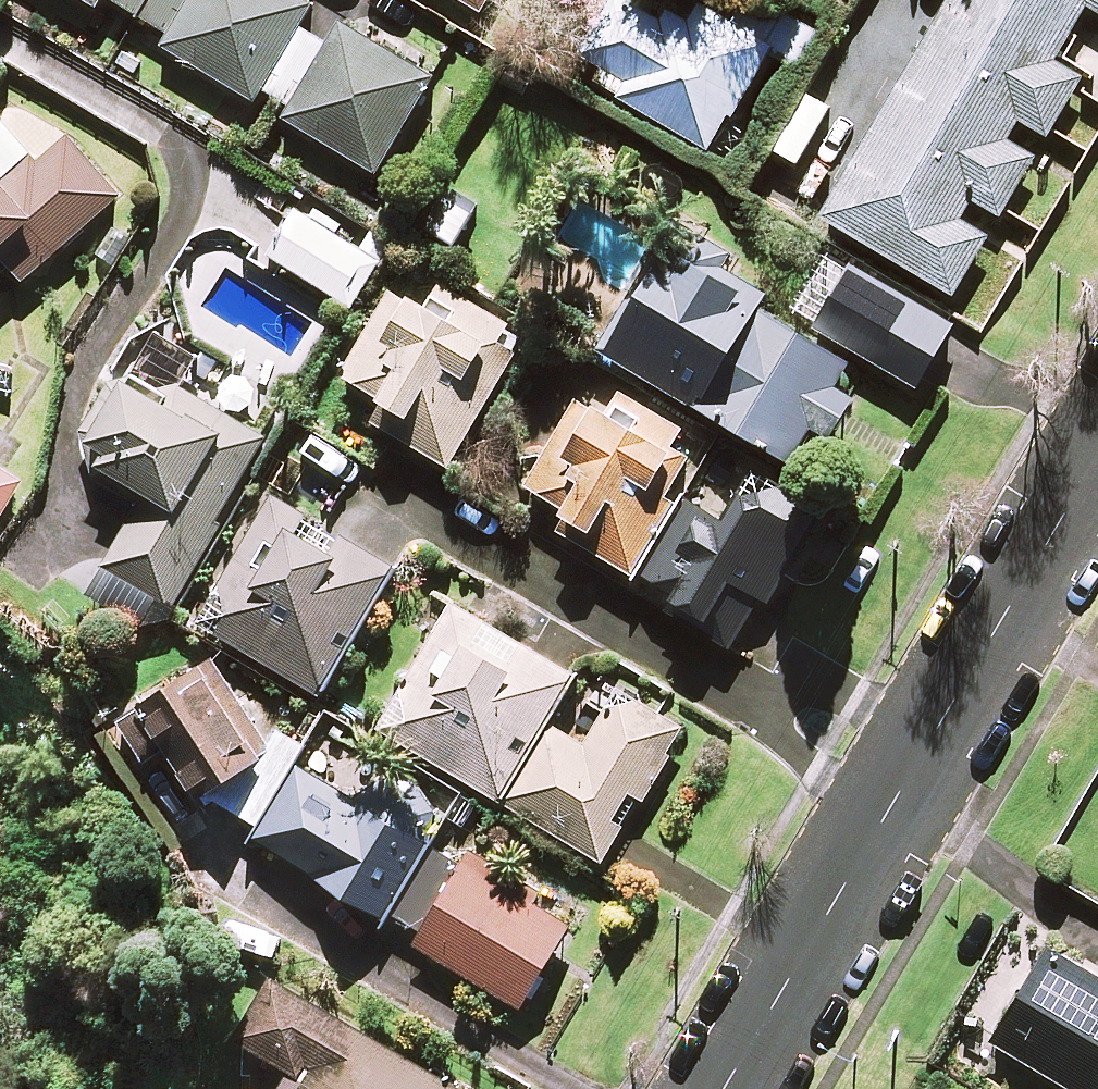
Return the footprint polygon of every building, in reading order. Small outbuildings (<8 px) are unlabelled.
[(93,9),(98,0),(78,0),(93,9)] [(167,36),(160,47),(254,104),(261,93),(280,105),(274,116),(372,175),(429,80),(339,26),(326,48),(294,29),(307,7),(295,0),(107,0),(167,36)] [(478,13),(486,0),(457,0),(478,13)] [(611,101),(705,154),(725,119),(728,121),(765,55),(791,69),(812,32),(756,0),(745,0),(731,26),(684,0),(613,0),(579,60),(596,70),(590,82),(614,95),(611,101)] [(819,217),(949,296),(985,236),(955,218),(967,198),(997,216),(1032,157),(1003,139),(1015,119),(1044,136),(1080,78),(1051,60),(1084,6),(1097,14),(1097,0),(951,0),(819,217)] [(18,286),(115,197),(60,141),(37,164),(0,118),(0,268),(18,286)] [(479,213),(444,187),(422,217),(458,243),(479,213)] [(378,263),(299,215),(271,261),(349,309),(378,263)] [(690,226),(676,250),(663,242),(600,352),(788,460),(809,424),(829,436),(866,372),(754,307),(759,298),(765,287),(721,262),(729,248),(690,226)] [(945,325),(849,270),(821,319),(916,375),(945,325)] [(522,337),(438,287),(423,312),(389,292),(338,378),(378,401),(366,422),(445,468),(522,337)] [(169,411),(115,380),(73,456),(142,495),(101,568),(170,607),(263,440),(179,394),(169,411)] [(635,577),(682,497),(710,447),(618,394),(608,412),(577,394),(523,488),(565,513),(555,531),(635,577)] [(782,576),(808,590),(811,590),(815,590),(819,589),(822,587),(825,585),(828,583),(830,580),(832,577),(833,573),(834,570),(834,566),(834,563),(833,559),(831,556),(829,553),(804,538),(820,510),(726,456),(697,506),(682,497),(635,577),(703,616),(695,630),(728,649),(758,597),(767,602),(782,576)] [(19,486),(0,474),(0,517),(19,486)] [(392,571),(268,498),(196,622),(319,695),(392,571)] [(499,801),(546,723),(573,676),(450,604),(376,728),(499,801)] [(266,742),(248,713),(207,654),(111,721),(143,767),(163,754),(183,784),(250,827),(301,747),(276,728),(266,742)] [(499,801),(598,860),(634,799),(641,803),(684,731),(617,691),(585,746),(546,723),(499,801)] [(252,840),(388,918),(432,843),(448,815),(385,779),(370,805),(297,762),(252,840)] [(432,843),(388,918),(416,935),(412,943),(519,1005),(568,921),(432,843)] [(1045,947),(990,1040),(1072,1088),(1097,1088),(1097,978),(1045,947)] [(299,996),(264,1056),(301,1078),(295,1088),(456,1088),(299,996)]
